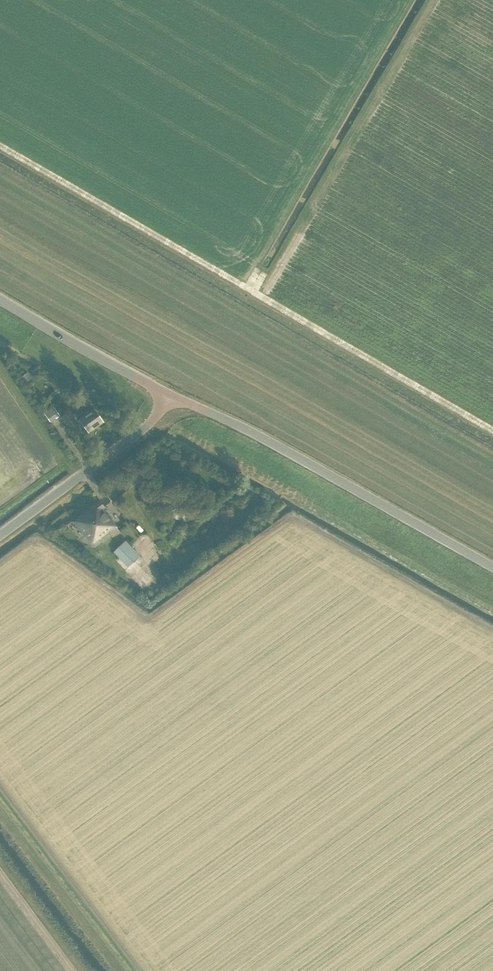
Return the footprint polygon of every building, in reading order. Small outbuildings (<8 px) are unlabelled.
[(94,408),(79,418),(89,432),(104,422),(94,408)] [(70,410),(61,416),(69,427),(78,420),(70,410)] [(140,469),(127,480),(133,487),(145,477),(140,469)] [(113,537),(121,531),(118,527),(103,509),(106,507),(101,501),(76,521),(92,542),(99,537),(103,543),(112,536),(113,537)] [(117,502),(112,507),(120,516),(126,511),(117,502)] [(143,589),(159,575),(125,540),(113,552),(128,567),(125,570),(143,589)]
